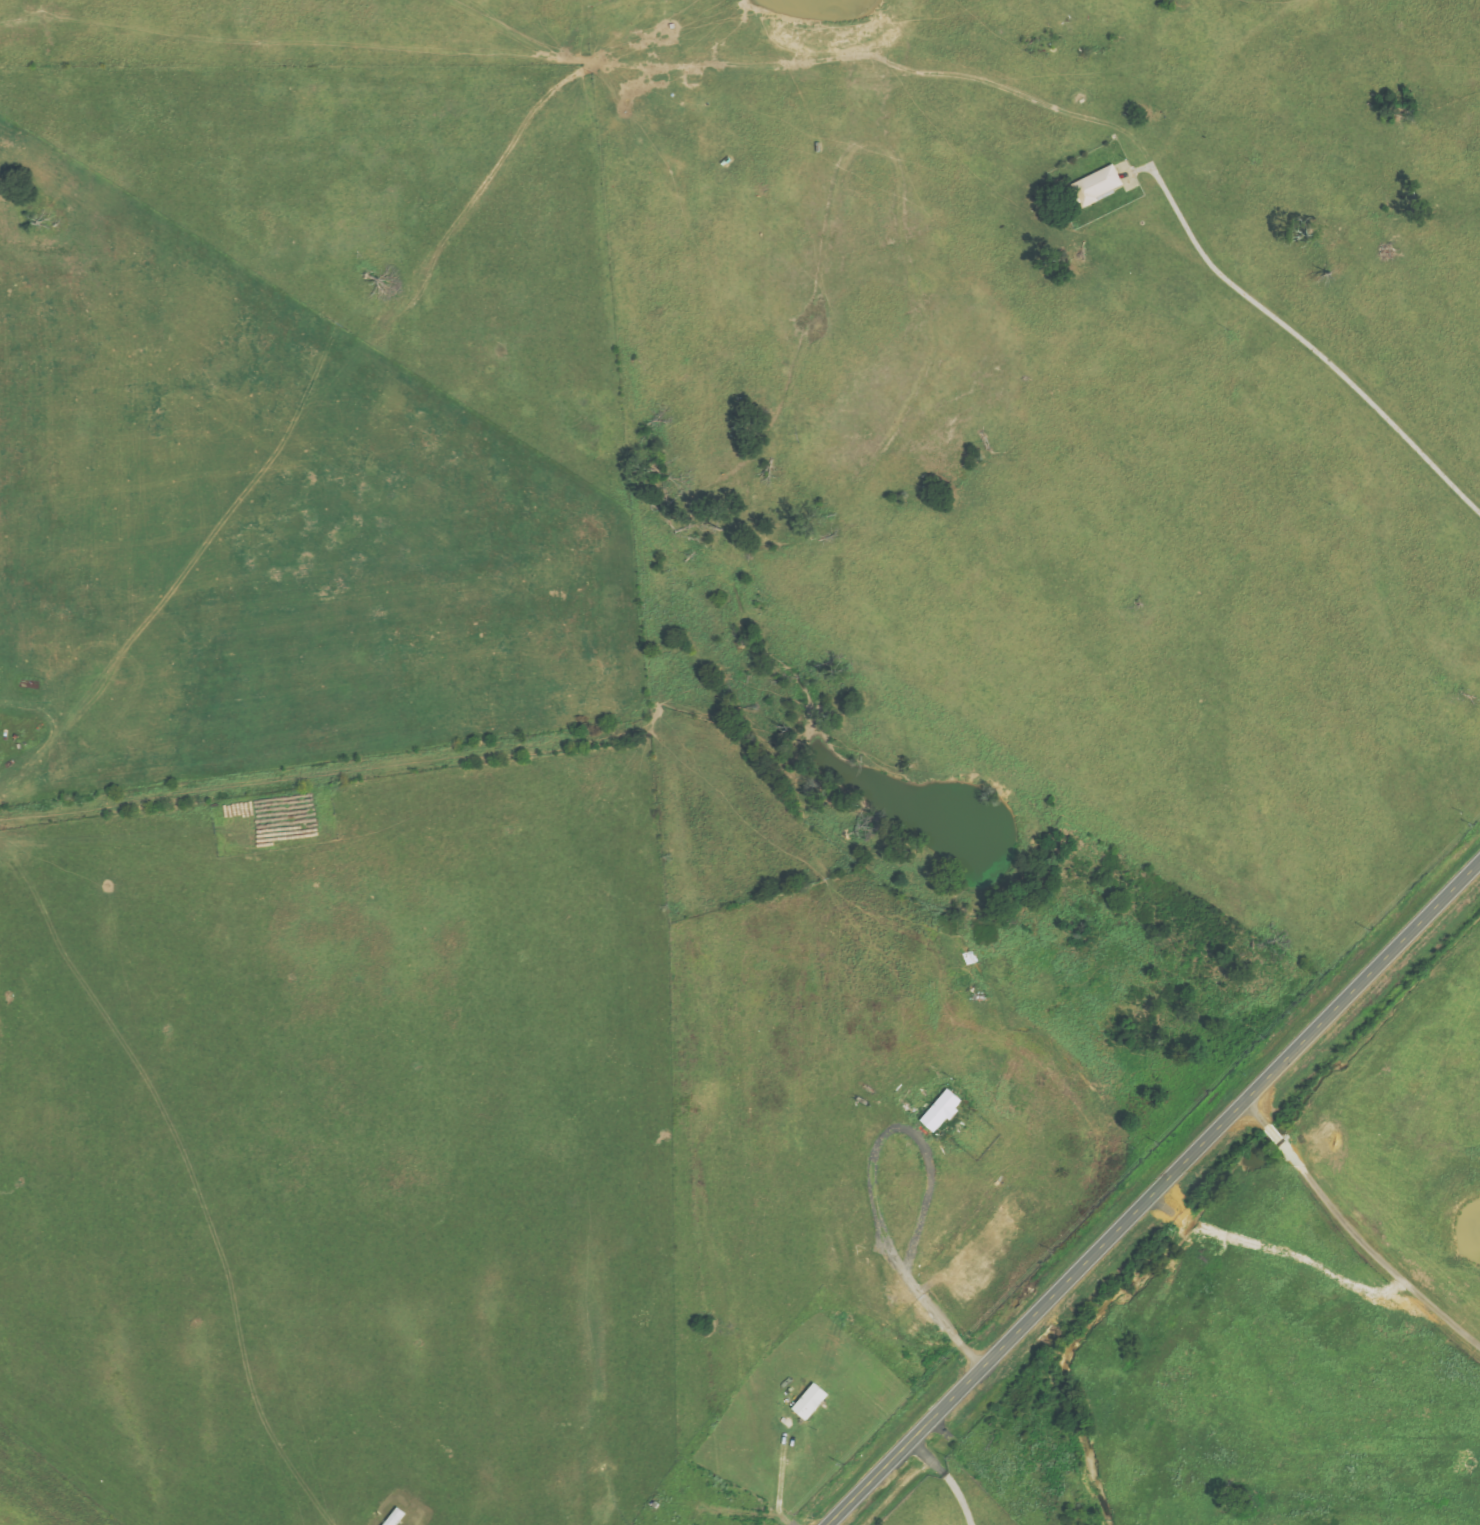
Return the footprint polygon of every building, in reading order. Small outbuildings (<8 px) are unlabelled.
[(1123,187),(1114,165),(1073,181),(1081,203),(1123,187)] [(961,1100),(944,1088),(920,1123),(936,1135),(961,1100)] [(827,1393),(812,1382),(791,1411),(806,1422),(827,1393)]
